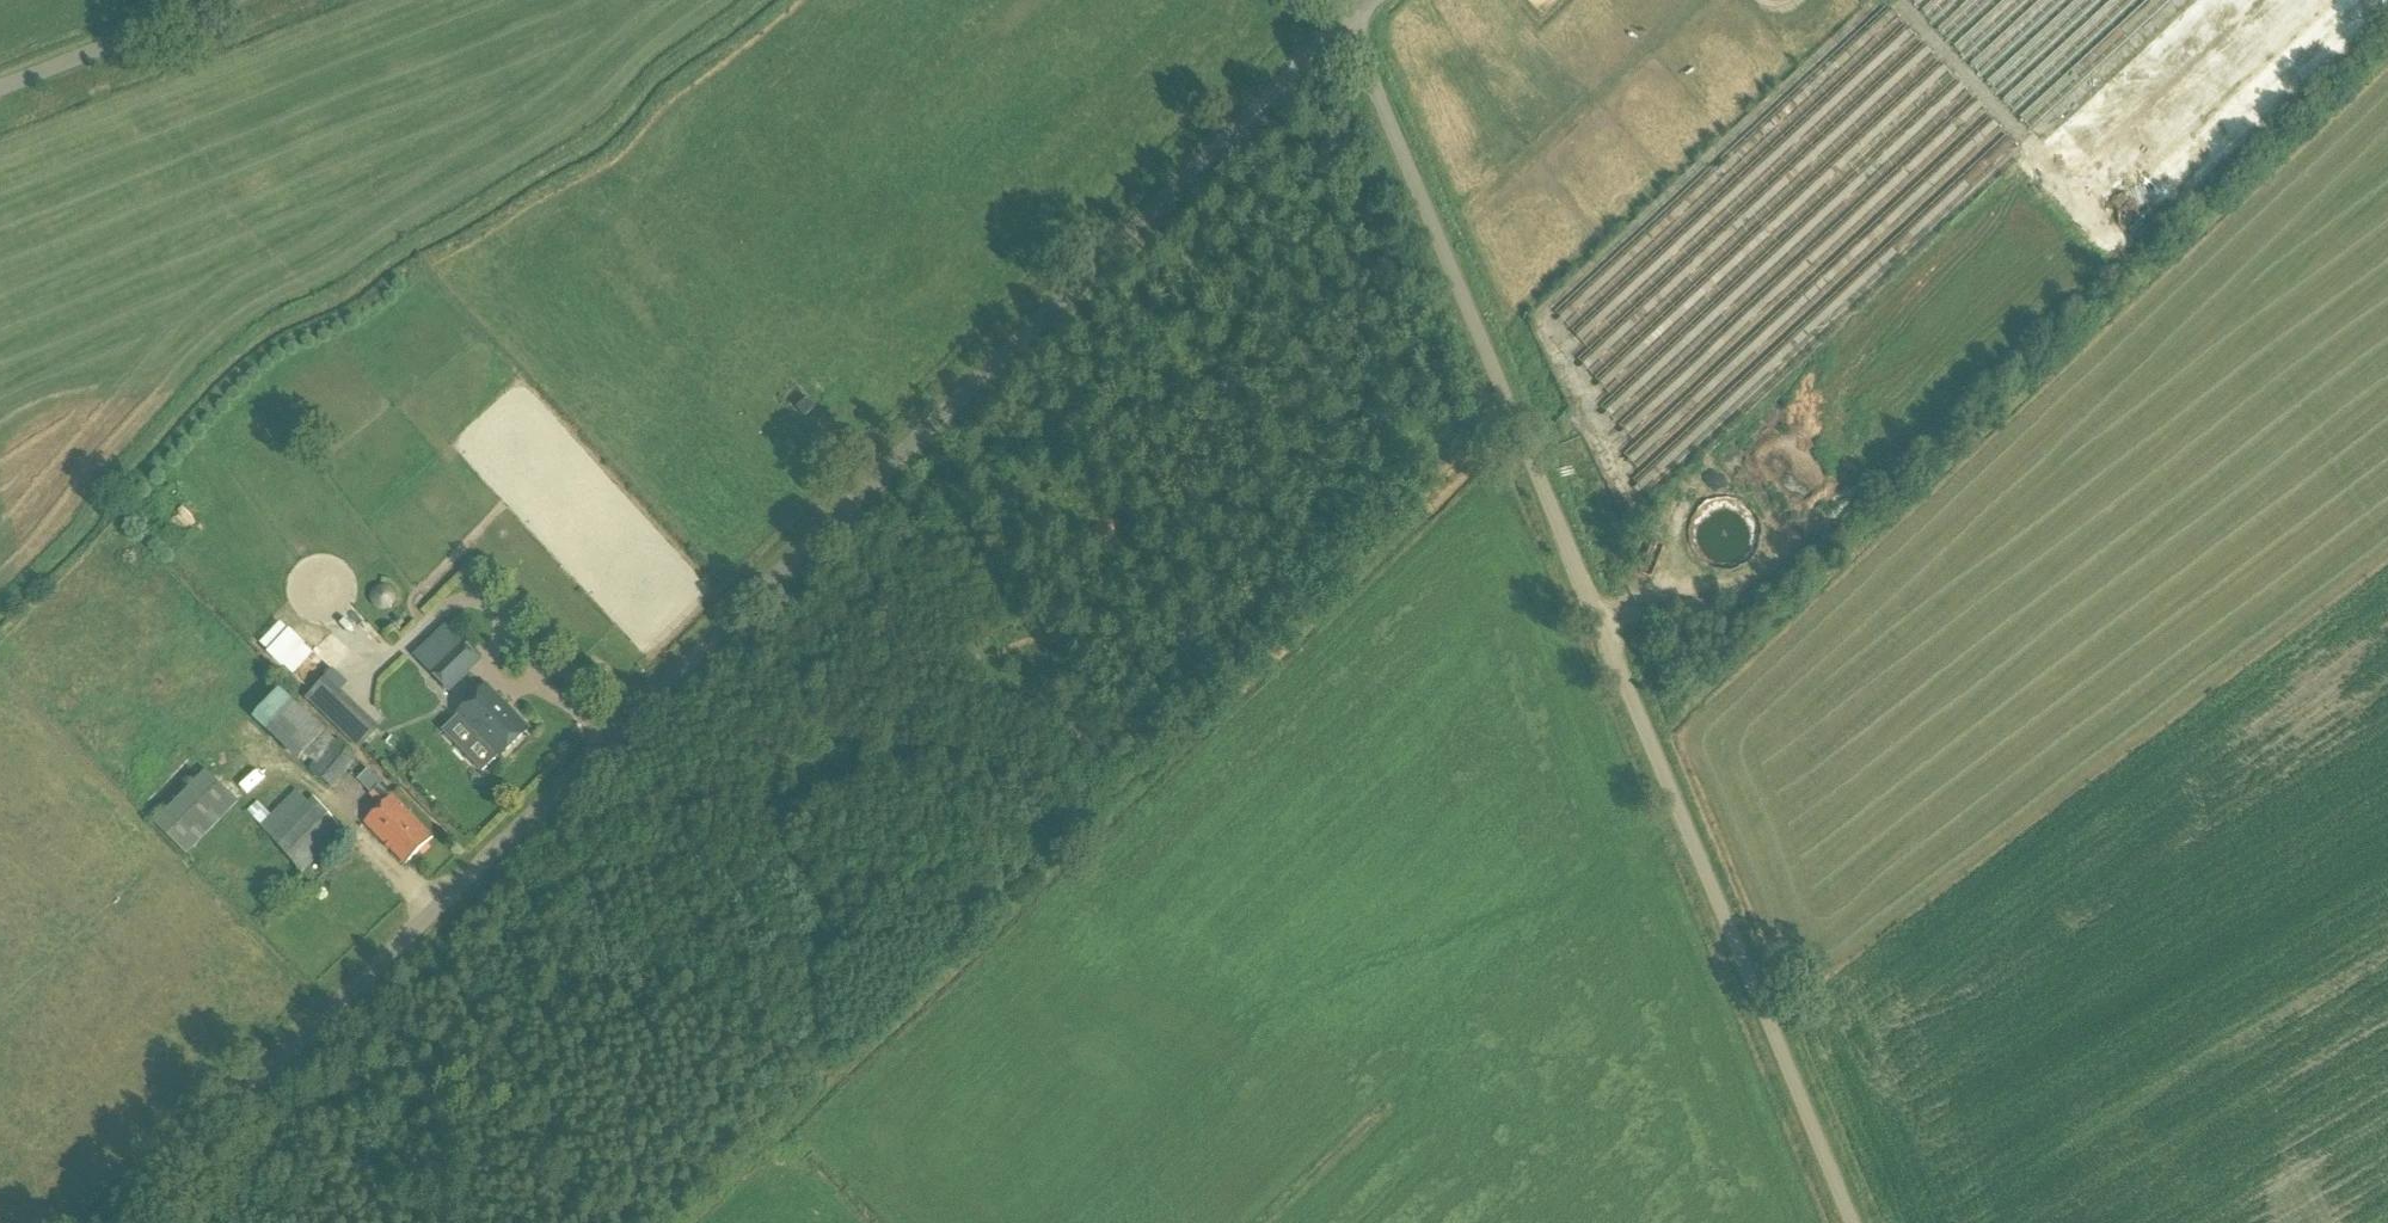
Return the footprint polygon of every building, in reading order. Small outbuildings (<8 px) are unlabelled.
[(1926,8),(1936,0),(1919,0),(1926,8)] [(2257,0),(2212,0),(2146,59),(2151,63),(2140,73),(2134,67),(2065,129),(2059,123),(2047,133),(2074,163),(2257,0)] [(2148,134),(2140,125),(2085,175),(2108,200),(2329,0),(2296,0),(2148,134)] [(1627,327),(1590,367),(1622,396),(1639,377),(1623,362),(1642,341),(1627,327)] [(797,408),(805,417),(816,408),(808,398),(797,408)] [(415,656),(428,669),(458,640),(445,626),(415,656)] [(428,669),(448,690),(479,659),(459,639),(458,640),(428,669)] [(353,688),(364,682),(352,661),(341,667),(353,688)] [(338,691),(320,707),(369,761),(387,745),(338,691)] [(464,720),(485,742),(487,740),(501,755),(527,730),(514,716),(516,714),(496,691),(464,720)] [(262,719),(323,784),(350,758),(290,693),(262,719)] [(330,791),(348,806),(372,778),(355,763),(330,791)] [(167,835),(186,853),(237,801),(219,782),(167,835)] [(278,810),(305,800),(299,782),(272,792),(278,810)] [(363,820),(405,862),(432,836),(391,793),(363,820)] [(272,836),(301,871),(343,831),(312,796),(272,836)]
